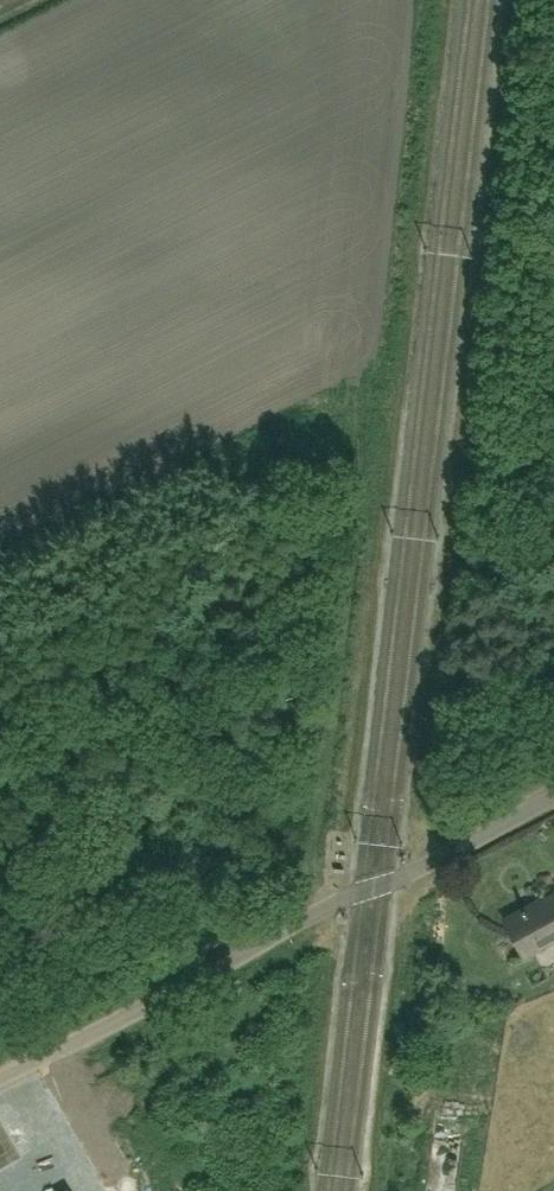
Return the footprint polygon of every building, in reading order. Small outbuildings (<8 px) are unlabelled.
[(505,920),(524,955),(553,939),(553,893),(505,920)]
